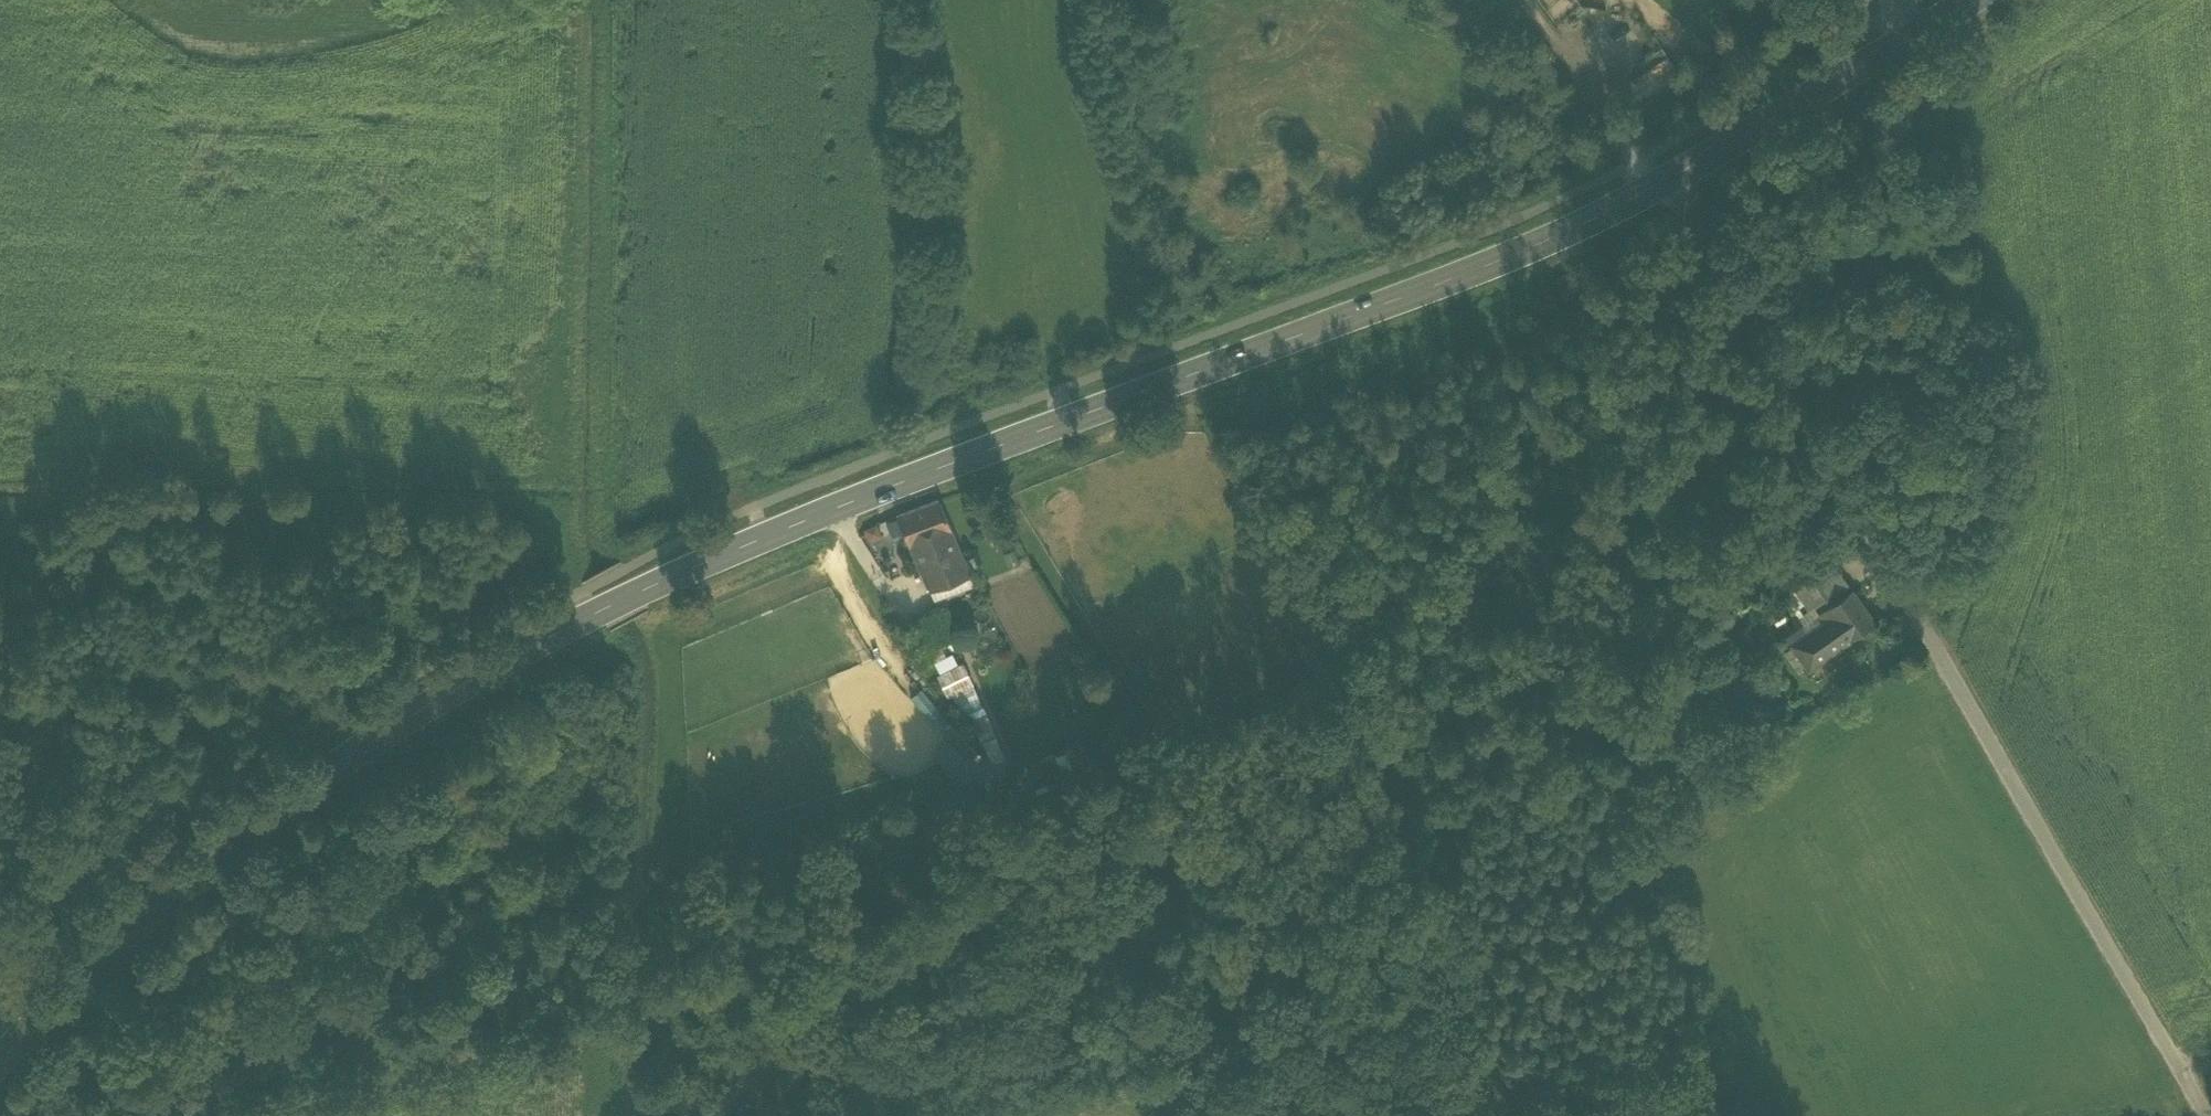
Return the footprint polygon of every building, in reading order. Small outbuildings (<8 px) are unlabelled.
[(942,540),(956,575),(990,561),(975,526),(981,524),(967,492),(924,510),(937,542),(942,540)] [(1809,578),(1825,600),(1849,584),(1832,561),(1809,578)] [(1791,643),(1808,667),(1874,620),(1853,590),(1816,616),(1820,623),(1791,643)] [(935,660),(960,718),(985,708),(960,649),(935,660)] [(919,780),(964,764),(953,733),(935,739),(924,711),(881,727),(896,766),(912,760),(919,780)]
